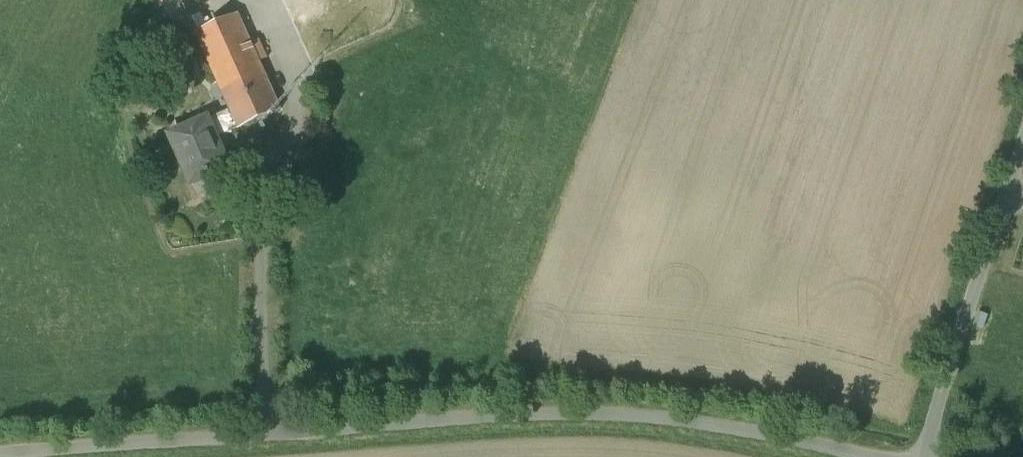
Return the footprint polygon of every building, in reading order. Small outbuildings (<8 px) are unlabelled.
[(238,14),(196,32),(230,109),(238,128),(281,109),(259,61),(268,57),(260,39),(251,43),(238,14)] [(207,118),(170,134),(192,182),(229,166),(216,137),(238,128),(230,109),(208,118),(207,118)]
